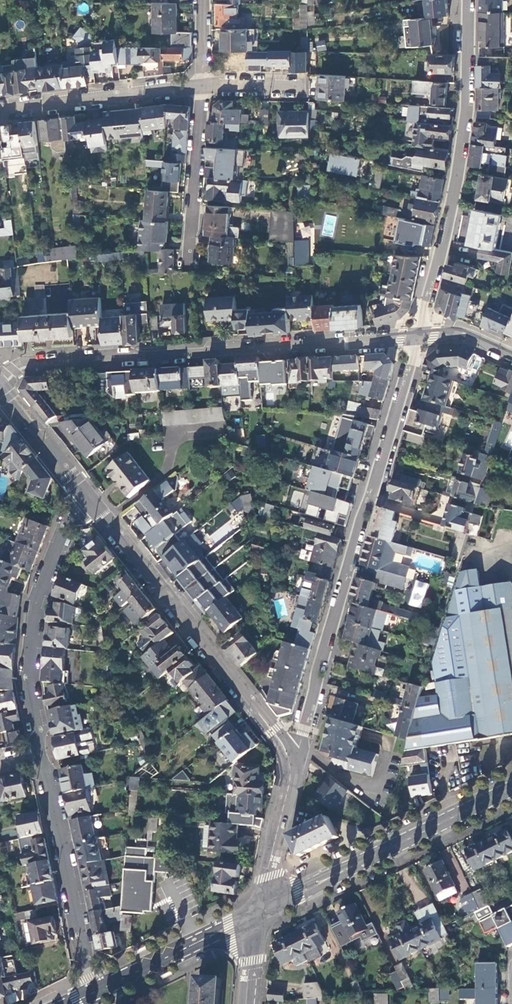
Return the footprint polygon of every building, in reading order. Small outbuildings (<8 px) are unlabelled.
[(447,0),(427,0),(428,18),(431,17),(448,16),(447,0)] [(480,3),(478,3),(478,12),(502,13),(502,0),(480,0),(480,3)] [(178,3),(171,3),(156,3),(155,32),(177,32),(178,3)] [(239,18),(239,4),(231,4),(213,4),(213,11),(218,11),(217,25),(223,25),(244,26),(244,18),(239,18)] [(501,47),(502,13),(478,12),(478,41),(481,41),(485,41),(485,47),(501,47)] [(415,47),(435,45),(431,17),(428,18),(412,19),(413,26),(405,27),(407,48),(415,47)] [(308,29),(308,19),(302,19),(295,19),(295,29),(308,29)] [(69,61),(64,62),(64,64),(66,87),(88,84),(87,77),(96,76),(95,72),(94,53),(93,36),(81,27),(74,37),(79,42),(80,48),(77,48),(77,56),(72,55),(69,61)] [(248,44),(248,29),(244,29),(223,29),(223,52),(258,52),(258,44),(248,44)] [(107,52),(94,53),(95,72),(113,71),(112,63),(119,63),(118,47),(118,39),(106,40),(107,48),(106,48),(107,52)] [(324,40),(315,42),(317,51),(326,50),(324,40)] [(118,47),(119,63),(119,65),(143,65),(142,61),(163,61),(163,60),(163,47),(118,47)] [(192,47),(180,47),(163,47),(163,60),(192,60),(192,47)] [(309,65),(309,51),(303,51),(271,51),(271,52),(264,52),(264,65),(292,65),(309,65)] [(309,72),(309,74),(317,75),(317,52),(309,51),(309,65),(309,72)] [(432,72),(455,72),(456,54),(433,54),(433,64),(432,70),(432,72)] [(510,63),(510,58),(478,57),(477,87),(498,87),(501,87),(501,74),(490,74),(490,62),(510,63)] [(66,87),(64,64),(39,67),(40,87),(41,90),(66,87)] [(40,87),(39,67),(15,70),(15,71),(18,93),(30,91),(30,88),(40,87)] [(18,93),(15,71),(0,73),(0,92),(6,91),(7,94),(18,93)] [(320,83),(319,99),(344,101),(347,76),(324,75),(323,83),(320,83)] [(447,104),(448,82),(447,82),(434,81),(416,80),(416,93),(433,94),(433,104),(447,104)] [(497,119),(498,87),(477,87),(477,109),(476,117),(497,119)] [(210,112),(209,120),(240,123),(248,124),(249,115),(241,114),(241,111),(232,110),(233,103),(236,103),(236,100),(233,100),(233,101),(221,100),(216,105),(215,112),(210,112)] [(169,104),(142,107),(142,109),(144,129),(167,126),(168,117),(169,104)] [(183,133),(176,132),(175,148),(180,148),(180,153),(174,153),(174,161),(186,162),(191,106),(169,104),(168,117),(177,117),(177,128),(184,128),(183,133)] [(411,105),(409,120),(417,121),(425,122),(427,123),(430,123),(445,125),(446,118),(451,119),(452,108),(411,105)] [(309,111),(309,116),(310,128),(317,129),(317,122),(315,121),(318,109),(309,108),(309,111)] [(142,109),(104,112),(105,118),(107,138),(144,135),(144,129),(142,109)] [(261,109),(261,125),(269,125),(269,109),(261,109)] [(309,116),(309,111),(280,111),(281,136),(310,135),(310,128),(309,116)] [(89,136),(87,121),(77,122),(77,115),(64,117),(66,139),(89,136)] [(67,148),(66,139),(64,117),(41,120),(43,140),(52,139),(53,145),(59,149),(67,148)] [(107,143),(107,138),(105,118),(87,121),(89,136),(92,136),(92,145),(107,143)] [(21,122),(26,159),(40,157),(35,120),(21,122)] [(240,123),(209,120),(208,146),(237,148),(237,140),(224,139),(224,138),(225,130),(225,127),(231,127),(231,129),(240,130),(240,123)] [(453,126),(445,125),(430,123),(427,123),(425,122),(417,121),(414,145),(420,145),(422,146),(432,147),(433,138),(433,135),(451,138),(453,126)] [(487,123),(475,121),(472,142),(484,144),(495,145),(496,134),(486,132),(487,123)] [(4,157),(5,162),(26,159),(21,122),(0,125),(4,157)] [(505,154),(506,147),(495,145),(484,144),(484,145),(472,143),(469,164),(482,166),(482,163),(491,164),(491,168),(488,168),(487,175),(504,177),(508,155),(505,154)] [(390,163),(390,164),(391,164),(425,171),(426,168),(424,166),(426,165),(447,167),(450,150),(434,148),(432,147),(422,146),(420,145),(419,155),(417,158),(409,156),(405,158),(393,156),(393,157),(392,164),(390,163)] [(245,167),(246,149),(237,148),(208,146),(207,157),(216,158),(216,168),(206,167),(205,177),(236,179),(237,166),(245,167)] [(361,158),(332,152),(328,169),(357,175),(361,158)] [(165,160),(146,159),(147,166),(154,166),(164,167),(163,190),(169,191),(179,192),(181,163),(165,161),(165,160)] [(377,171),(374,186),(381,188),(384,172),(377,171)] [(509,178),(504,177),(487,175),(482,174),(478,198),(503,202),(505,190),(507,188),(509,178)] [(77,183),(86,184),(86,178),(77,177),(77,175),(70,176),(71,183),(77,183)] [(441,200),(445,179),(432,177),(424,176),(421,189),(418,189),(418,191),(413,191),(412,194),(420,196),(441,200)] [(243,179),(236,179),(205,177),(205,186),(210,187),(209,199),(241,201),(243,179)] [(79,215),(77,183),(71,183),(74,215),(79,215)] [(163,190),(149,189),(146,220),(166,221),(169,191),(163,190)] [(436,222),(441,200),(420,196),(419,203),(417,209),(416,218),(436,222)] [(229,226),(231,206),(209,204),(207,235),(210,235),(237,237),(239,237),(240,230),(240,229),(239,228),(238,227),(229,226)] [(383,213),(397,216),(398,209),(384,206),(383,213)] [(296,242),(295,211),(272,209),(270,240),(296,242)] [(495,249),(501,214),(475,209),(468,244),(470,244),(491,248),(495,249)] [(459,235),(465,236),(469,216),(462,215),(459,235)] [(14,234),(12,219),(6,220),(7,228),(0,229),(0,235),(14,234)] [(419,243),(431,246),(436,225),(408,219),(405,233),(408,238),(407,243),(416,245),(419,243)] [(166,221),(146,220),(142,220),(139,250),(145,250),(159,250),(162,250),(162,249),(165,249),(165,242),(168,242),(169,221),(166,221)] [(236,247),(237,237),(210,235),(209,244),(211,244),(210,261),(232,263),(234,246),(236,247)] [(297,266),(309,265),(309,240),(296,241),(297,266)] [(470,244),(468,244),(457,242),(456,250),(468,252),(470,244)] [(381,243),(380,253),(389,253),(394,254),(395,244),(381,243)] [(78,246),(51,249),(52,253),(53,261),(79,257),(78,246)] [(495,249),(491,248),(489,259),(500,261),(497,271),(508,274),(511,258),(511,255),(511,252),(495,249)] [(175,249),(165,249),(162,249),(162,250),(159,250),(159,257),(162,259),(162,268),(146,269),(146,273),(163,272),(174,272),(175,249)] [(122,257),(121,251),(99,255),(99,261),(122,258),(122,257)] [(414,298),(423,256),(410,255),(394,254),(389,253),(389,260),(396,261),(392,285),(384,285),(383,293),(381,292),(381,294),(388,295),(414,298)] [(3,268),(18,266),(18,260),(2,262),(3,268)] [(455,267),(447,264),(444,275),(466,282),(469,274),(475,276),(476,272),(478,273),(479,269),(456,262),(455,267)] [(18,266),(3,268),(0,269),(0,293),(1,301),(15,299),(14,295),(16,295),(16,296),(21,295),(18,266)] [(454,286),(456,281),(444,277),(436,306),(437,310),(446,314),(452,293),(454,286)] [(454,286),(468,291),(470,286),(456,281),(454,286)] [(36,286),(37,298),(45,297),(44,285),(36,286)] [(483,295),(485,290),(470,286),(468,291),(483,295)] [(446,314),(457,319),(458,314),(472,320),(478,304),(470,302),(472,294),(460,291),(459,294),(452,293),(446,314)] [(314,297),(314,294),(289,296),(290,317),(297,317),(302,320),(316,319),(315,306),(314,297)] [(412,308),(414,298),(388,295),(387,301),(385,301),(385,305),(389,306),(394,304),(399,319),(402,318),(412,308)] [(237,309),(236,296),(208,298),(210,319),(227,317),(227,320),(238,319),(237,309)] [(101,297),(86,298),(88,325),(103,324),(103,318),(101,297)] [(86,298),(71,298),(72,312),(73,326),(88,325),(86,298)] [(148,301),(125,302),(125,314),(125,316),(127,343),(140,342),(139,325),(150,324),(148,301)] [(175,324),(175,332),(187,331),(186,302),(163,303),(164,324),(175,324)] [(335,306),(335,304),(315,306),(316,319),(316,329),(336,328),(335,306)] [(364,327),(362,304),(335,306),(336,328),(364,327)] [(379,325),(399,319),(394,304),(389,306),(375,310),(379,325)] [(499,313),(487,307),(481,325),(495,331),(497,327),(499,328),(507,331),(511,319),(511,308),(503,304),(499,313)] [(252,326),(253,334),(258,333),(291,331),(290,317),(289,307),(252,310),(251,308),(237,309),(238,319),(238,327),(252,326)] [(74,335),(73,326),(72,312),(22,316),(23,321),(24,339),(74,335)] [(150,316),(151,330),(159,329),(158,315),(150,316)] [(103,324),(105,344),(127,343),(125,316),(103,318),(103,324)] [(24,339),(23,321),(0,322),(0,344),(24,343),(24,339)] [(460,367),(468,371),(474,355),(462,350),(451,350),(438,351),(436,353),(427,359),(426,363),(423,372),(432,375),(441,378),(445,368),(460,367)] [(387,355),(367,356),(368,371),(375,370),(378,371),(377,376),(390,380),(395,364),(387,355)] [(360,371),(359,357),(335,358),(335,361),(334,371),(344,370),(344,371),(352,371),(360,371)] [(261,358),(239,359),(239,364),(240,379),(250,378),(251,381),(262,381),(262,378),(261,363),(261,358)] [(321,362),(321,359),(311,360),(312,381),(321,380),(321,383),(326,383),(326,380),(334,380),(334,371),(335,361),(321,362)] [(303,382),(312,381),(311,360),(300,360),(300,363),(290,364),(292,384),(303,383),(303,382)] [(220,366),(220,361),(208,362),(209,388),(222,387),(220,366)] [(288,377),(287,361),(278,362),(280,378),(288,377)] [(240,379),(239,364),(220,366),(222,387),(241,386),(240,379)] [(183,380),(182,368),(160,370),(162,391),(166,391),(166,387),(166,382),(170,381),(183,380)] [(191,388),(190,368),(182,368),(183,380),(183,389),(191,388)] [(160,370),(135,372),(136,393),(162,391),(160,370)] [(128,396),(137,395),(136,393),(135,372),(99,374),(101,392),(110,391),(117,399),(117,389),(127,388),(128,396)] [(511,372),(509,379),(500,375),(496,385),(504,389),(503,391),(507,393),(511,395),(511,372)] [(451,409),(459,384),(442,378),(441,378),(432,375),(424,401),(428,402),(445,407),(451,409)] [(384,401),(390,380),(377,376),(375,382),(364,382),(361,394),(384,401)] [(50,391),(50,377),(27,379),(21,391),(35,408),(44,400),(40,394),(37,391),(40,391),(50,391)] [(280,409),(290,409),(288,383),(272,383),(272,385),(273,402),(280,402),(280,409)] [(56,416),(44,400),(35,408),(48,424),(60,423),(66,422),(89,421),(89,414),(56,416)] [(452,416),(453,410),(451,409),(445,407),(428,402),(424,415),(421,414),(412,411),(405,433),(409,434),(424,438),(425,438),(427,429),(437,431),(439,430),(444,414),(452,416)] [(349,405),(347,415),(358,417),(360,407),(349,405)] [(226,421),(223,407),(163,412),(164,426),(226,421)] [(360,407),(358,417),(378,420),(381,411),(360,407)] [(5,442),(10,427),(1,424),(2,419),(0,418),(0,440),(5,442)] [(108,441),(91,420),(89,421),(66,422),(75,434),(71,437),(87,457),(108,441)] [(346,455),(360,459),(370,425),(356,421),(356,422),(353,433),(348,449),(345,448),(344,452),(347,453),(346,455)] [(60,423),(71,437),(75,434),(66,422),(60,423)] [(353,433),(356,422),(350,422),(347,432),(353,433)] [(495,447),(503,424),(497,422),(490,445),(495,447)] [(12,426),(4,452),(8,453),(24,441),(12,426)] [(424,438),(409,434),(407,441),(422,445),(424,438)] [(331,449),(338,451),(341,439),(334,437),(331,449)] [(39,461),(24,441),(8,453),(4,456),(11,465),(15,462),(16,464),(12,468),(12,472),(17,480),(22,481),(24,472),(26,471),(39,461)] [(354,478),(360,459),(346,455),(313,445),(312,447),(316,449),(311,466),(354,478)] [(253,450),(244,447),(242,456),(251,458),(253,450)] [(117,482),(121,487),(129,498),(151,482),(129,454),(108,471),(117,482)] [(488,470),(492,457),(480,454),(479,459),(465,455),(460,474),(489,482),(493,471),(488,470)] [(53,478),(39,461),(26,471),(34,480),(29,493),(45,499),(53,478)] [(341,489),(350,491),(354,478),(311,466),(306,464),(304,470),(306,470),(304,478),(309,479),(308,484),(310,485),(308,491),(326,496),(334,499),(336,491),(338,487),(341,489)] [(138,524),(148,536),(165,523),(176,513),(173,509),(170,508),(169,507),(169,508),(163,501),(175,491),(174,490),(177,487),(179,477),(177,475),(136,507),(145,518),(138,524)] [(418,488),(420,488),(422,482),(402,477),(401,483),(418,488)] [(450,480),(447,493),(454,495),(458,483),(450,480)] [(401,483),(394,481),(390,492),(394,493),(392,499),(413,505),(418,488),(401,483)] [(443,495),(476,504),(478,498),(467,494),(470,485),(458,482),(458,483),(454,495),(447,493),(444,492),(443,495)] [(478,498),(481,489),(470,485),(467,494),(478,498)] [(478,498),(476,504),(488,506),(492,492),(481,489),(478,498)] [(293,491),(291,503),(300,505),(302,492),(293,491)] [(251,495),(241,497),(245,512),(255,515),(251,495)] [(339,523),(345,502),(334,499),(326,496),(324,502),(332,505),(327,520),(339,523)] [(461,532),(469,534),(472,535),(474,529),(468,527),(471,517),(468,516),(469,512),(465,511),(466,506),(465,504),(452,501),(445,527),(461,532)] [(269,516),(272,505),(266,504),(263,514),(269,516)] [(310,516),(323,520),(326,511),(312,507),(310,516)] [(378,508),(370,536),(394,543),(399,524),(394,523),(397,513),(378,508)] [(301,518),(298,527),(317,532),(332,537),(335,527),(301,518)] [(49,527),(28,519),(19,543),(40,551),(49,527)] [(176,537),(165,523),(148,536),(159,551),(166,545),(173,540),(176,537)] [(201,537),(197,532),(188,540),(191,545),(201,537)] [(342,539),(332,537),(317,532),(316,536),(320,537),(317,546),(312,562),(315,563),(334,569),(342,539)] [(452,560),(461,563),(469,534),(461,532),(452,560)] [(409,548),(394,543),(370,536),(362,565),(366,567),(364,575),(382,580),(381,584),(404,590),(410,569),(392,563),(395,551),(407,555),(409,548)] [(116,558),(100,538),(84,551),(88,557),(90,559),(87,562),(86,562),(95,574),(116,558)] [(9,539),(1,560),(17,566),(32,572),(40,551),(19,543),(9,539)] [(200,562),(188,547),(191,545),(188,540),(168,556),(164,559),(176,574),(179,578),(197,564),(200,562)] [(307,543),(302,559),(312,562),(317,546),(307,543)] [(264,548),(253,545),(255,553),(263,554),(264,548)] [(164,551),(154,558),(158,563),(164,559),(168,556),(164,551)] [(214,560),(210,554),(200,562),(197,564),(201,570),(214,560)] [(1,560),(0,560),(0,584),(1,585),(10,588),(14,578),(18,579),(22,571),(16,569),(17,566),(1,560)] [(262,564),(257,563),(261,581),(267,582),(268,568),(262,568),(262,564)] [(325,603),(334,569),(315,563),(312,574),(310,573),(303,597),(325,603)] [(426,749),(511,735),(511,583),(481,588),(478,570),(461,573),(432,664),(437,696),(420,699),(406,752),(426,749)] [(143,592),(126,571),(114,580),(118,586),(120,584),(125,591),(116,598),(124,607),(129,603),(143,592)] [(83,585),(62,576),(55,596),(75,605),(80,594),(82,595),(83,592),(81,591),(83,585)] [(442,588),(452,591),(456,579),(445,576),(442,588)] [(209,612),(226,599),(209,577),(192,591),(209,612)] [(376,583),(358,578),(351,603),(356,604),(378,611),(389,614),(417,622),(419,615),(378,603),(378,602),(371,599),(374,591),(376,591),(377,588),(378,585),(375,584),(376,583)] [(422,608),(427,582),(413,580),(409,605),(422,608)] [(10,588),(1,585),(0,590),(0,614),(18,617),(22,596),(8,593),(10,588)] [(157,610),(143,592),(129,603),(131,606),(125,610),(124,611),(136,626),(157,610)] [(296,646),(311,650),(316,634),(310,632),(313,623),(319,624),(325,603),(303,597),(299,595),(294,608),(299,610),(293,628),(301,631),(296,646)] [(244,619),(227,598),(226,599),(209,612),(226,634),(244,619)] [(50,611),(49,623),(73,625),(74,615),(77,608),(69,605),(57,603),(56,612),(50,611)] [(373,629),(378,611),(356,604),(350,623),(373,629)] [(101,618),(100,612),(91,609),(89,613),(101,618)] [(378,611),(373,629),(381,631),(383,632),(389,614),(378,611)] [(0,614),(0,643),(17,644),(19,617),(18,617),(0,614)] [(175,633),(161,616),(140,631),(145,638),(138,644),(138,648),(141,649),(146,655),(164,641),(175,633)] [(368,647),(373,629),(350,623),(345,640),(354,643),(368,647)] [(50,636),(47,636),(46,648),(66,650),(69,650),(71,629),(51,627),(50,636)] [(106,653),(102,628),(97,627),(101,653),(106,653)] [(429,645),(435,646),(440,628),(435,627),(429,645)] [(373,629),(368,647),(381,650),(384,651),(386,643),(379,641),(381,631),(373,629)] [(242,633),(225,647),(232,657),(234,655),(243,666),(259,654),(242,633)] [(143,658),(160,679),(167,674),(171,671),(188,657),(181,648),(171,655),(167,650),(170,648),(164,641),(146,655),(143,658)] [(296,646),(286,642),(268,702),(280,717),(292,714),(311,650),(296,646)] [(17,644),(0,643),(0,691),(15,691),(14,680),(17,644)] [(381,650),(368,647),(354,643),(352,652),(354,653),(349,667),(374,674),(376,667),(375,664),(377,659),(379,658),(381,650)] [(64,671),(66,650),(46,648),(43,683),(68,685),(69,671),(64,671)] [(423,662),(429,664),(433,651),(427,649),(423,662)] [(241,668),(243,666),(234,655),(232,657),(241,668)] [(196,667),(188,657),(171,671),(174,674),(181,683),(184,681),(195,673),(192,669),(196,667)] [(111,659),(107,660),(108,670),(110,684),(116,679),(111,659)] [(209,676),(202,667),(195,673),(184,681),(191,690),(209,676)] [(113,689),(110,684),(108,670),(104,670),(104,688),(113,689)] [(209,675),(209,676),(191,690),(198,699),(199,698),(205,706),(203,708),(204,708),(223,693),(209,675)] [(191,690),(184,681),(181,683),(178,685),(185,694),(191,690)] [(404,707),(416,711),(422,688),(409,684),(405,701),(404,707)] [(53,696),(46,697),(48,707),(65,703),(67,703),(63,685),(51,687),(53,696)] [(15,693),(0,696),(0,714),(0,716),(19,712),(15,693)] [(223,693),(204,708),(210,716),(229,701),(223,693)] [(383,701),(393,704),(395,699),(395,698),(385,695),(383,701)] [(339,698),(333,719),(353,724),(359,704),(339,698)] [(404,707),(405,701),(395,699),(393,704),(404,707)] [(197,726),(209,735),(210,734),(219,744),(237,730),(229,720),(238,713),(229,701),(210,716),(197,726)] [(51,712),(66,708),(65,703),(48,707),(49,712),(51,712)] [(139,723),(130,704),(124,708),(130,721),(133,727),(139,723)] [(52,725),(54,736),(77,731),(77,732),(83,730),(80,716),(78,716),(76,706),(66,708),(51,712),(54,724),(52,725)] [(404,707),(396,737),(408,740),(416,711),(404,707)] [(130,721),(124,708),(120,710),(123,722),(130,721)] [(0,716),(0,718),(3,734),(16,731),(14,723),(21,721),(19,712),(0,716)] [(357,748),(362,727),(353,724),(333,719),(324,752),(336,755),(335,759),(341,767),(374,776),(379,754),(357,748)] [(59,761),(90,754),(88,746),(94,745),(91,729),(83,730),(77,732),(67,734),(67,736),(55,739),(59,761)] [(152,754),(141,729),(136,733),(147,756),(152,754)] [(253,751),(237,730),(219,744),(235,764),(253,751)] [(402,767),(428,763),(426,749),(406,752),(402,767)] [(140,778),(164,780),(150,763),(132,777),(140,778)] [(82,767),(61,771),(66,794),(87,790),(96,788),(95,783),(86,785),(85,777),(82,767)] [(235,795),(264,797),(265,784),(260,784),(261,769),(238,767),(235,795)] [(0,780),(0,787),(1,790),(3,803),(27,797),(23,775),(0,780)] [(86,785),(95,783),(93,776),(85,777),(86,785)] [(414,797),(432,795),(430,776),(411,779),(414,797)] [(140,778),(132,777),(131,791),(139,791),(140,778)] [(332,811),(349,791),(331,777),(315,797),(332,811)] [(92,812),(87,790),(66,794),(71,817),(92,812)] [(263,808),(264,797),(235,795),(228,795),(227,814),(231,814),(230,825),(238,825),(255,826),(262,829),(264,819),(257,818),(258,807),(263,808)] [(44,834),(40,813),(20,817),(22,830),(20,831),(21,835),(23,834),(24,838),(44,834)] [(97,841),(92,817),(72,822),(77,845),(97,841)] [(155,832),(156,819),(148,818),(148,831),(155,832)] [(339,838),(329,818),(290,837),(300,857),(339,838)] [(230,825),(211,823),(211,826),(209,848),(209,851),(241,854),(242,843),(236,842),(238,825),(230,825)] [(209,848),(211,826),(205,825),(203,847),(209,848)] [(486,839),(495,859),(511,851),(511,839),(507,829),(486,839)] [(50,862),(45,839),(34,841),(36,853),(23,855),(25,867),(31,865),(50,862)] [(495,859),(486,839),(465,850),(474,869),(495,859)] [(99,840),(97,841),(77,845),(81,866),(103,862),(99,840)] [(13,841),(1,843),(3,854),(15,851),(13,841)] [(147,850),(127,849),(122,908),(122,912),(145,914),(145,911),(152,912),(155,872),(174,873),(176,860),(146,858),(147,850)] [(438,895),(455,887),(442,861),(425,869),(438,895)] [(33,875),(28,876),(30,887),(33,886),(54,882),(50,862),(31,865),(33,875)] [(103,862),(81,866),(86,890),(97,888),(108,886),(103,862)] [(241,866),(220,863),(218,875),(217,882),(215,892),(237,895),(239,882),(234,881),(234,878),(239,879),(241,866)] [(59,902),(54,882),(33,886),(38,907),(59,902)] [(91,914),(107,911),(104,899),(112,897),(110,886),(108,886),(97,888),(98,891),(87,893),(91,914)] [(457,892),(455,887),(438,895),(440,900),(457,892)] [(480,888),(472,892),(480,909),(488,905),(480,888)] [(480,909),(472,892),(465,896),(473,912),(474,912),(480,909)] [(355,903),(337,912),(343,923),(332,929),(334,933),(341,947),(361,937),(363,941),(378,934),(373,922),(366,926),(355,903)] [(480,909),(474,912),(478,919),(492,912),(489,905),(488,905),(480,909)] [(479,921),(485,933),(498,926),(508,946),(511,944),(511,905),(479,921)] [(122,915),(122,912),(122,908),(107,911),(91,914),(95,935),(107,932),(105,924),(122,921),(122,915)] [(121,931),(131,932),(132,916),(122,915),(122,921),(121,931)] [(30,923),(35,943),(35,945),(55,941),(53,933),(57,932),(54,918),(30,923)] [(411,929),(420,948),(442,937),(433,918),(411,929)] [(411,929),(407,920),(397,925),(401,934),(391,938),(400,958),(400,959),(420,948),(411,929)] [(29,945),(35,943),(30,923),(24,925),(29,945)] [(316,923),(294,933),(303,953),(326,943),(316,923)] [(96,937),(99,952),(118,948),(115,932),(96,937)] [(303,953),(294,933),(274,943),(283,963),(293,959),(296,966),(307,960),(303,953)] [(461,961),(453,944),(444,948),(453,971),(461,961)] [(15,961),(4,963),(3,959),(0,959),(0,980),(18,976),(15,961)] [(476,963),(477,987),(498,987),(497,963),(476,963)] [(402,964),(395,967),(397,971),(404,986),(406,990),(414,989),(404,967),(402,964)] [(404,986),(397,971),(391,974),(398,989),(404,986)] [(18,976),(0,980),(0,999),(5,998),(12,995),(11,990),(19,988),(20,991),(30,988),(29,986),(31,986),(31,985),(34,984),(33,983),(37,982),(35,972),(18,976)] [(222,978),(199,977),(197,1003),(220,1003),(222,978)] [(356,994),(363,994),(357,980),(351,983),(356,994)] [(317,998),(324,997),(317,983),(302,984),(303,999),(307,999),(317,998)] [(439,1001),(439,987),(429,988),(429,1001),(439,1001)] [(477,987),(477,1003),(498,1003),(498,987),(477,987)] [(284,991),(270,990),(269,1000),(284,1001),(284,991)] [(388,993),(375,993),(375,1003),(388,1003),(388,993)]
